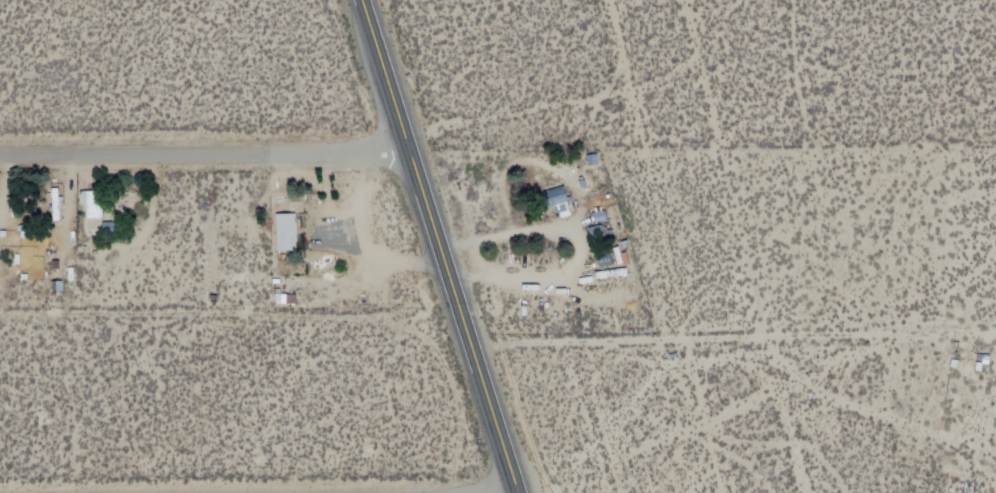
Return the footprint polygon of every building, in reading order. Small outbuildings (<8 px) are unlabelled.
[(553,218),(543,196),(566,185),(576,207),(553,218)] [(85,221),(85,193),(104,193),(104,221),(85,221)] [(276,255),(277,215),(298,215),(297,255),(276,255)] [(103,236),(104,222),(124,222),(123,236),(103,236)]
